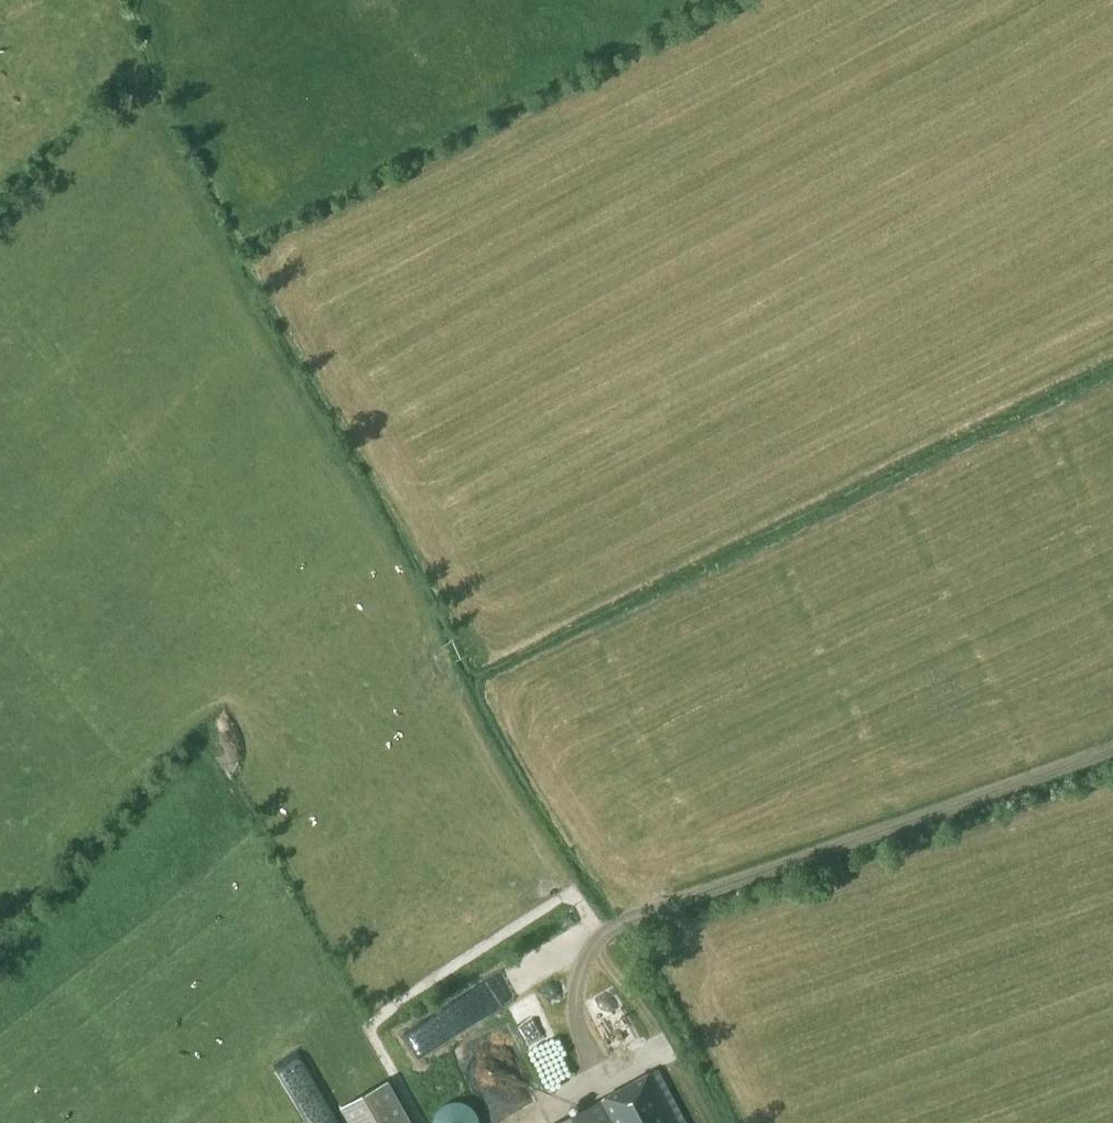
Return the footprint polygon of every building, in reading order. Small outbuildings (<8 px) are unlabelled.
[(568,929),(404,1027),(420,1055),(584,957),(568,929)] [(659,1068),(652,1072),(651,1072),(604,1097),(603,1099),(556,1122),(688,1122),(659,1068)] [(341,1105),(351,1122),(414,1122),(389,1078),(341,1105)] [(480,1122),(479,1114),(474,1106),(466,1101),(457,1099),(448,1101),(440,1106),(435,1114),(433,1122),(434,1122),(480,1122)]
